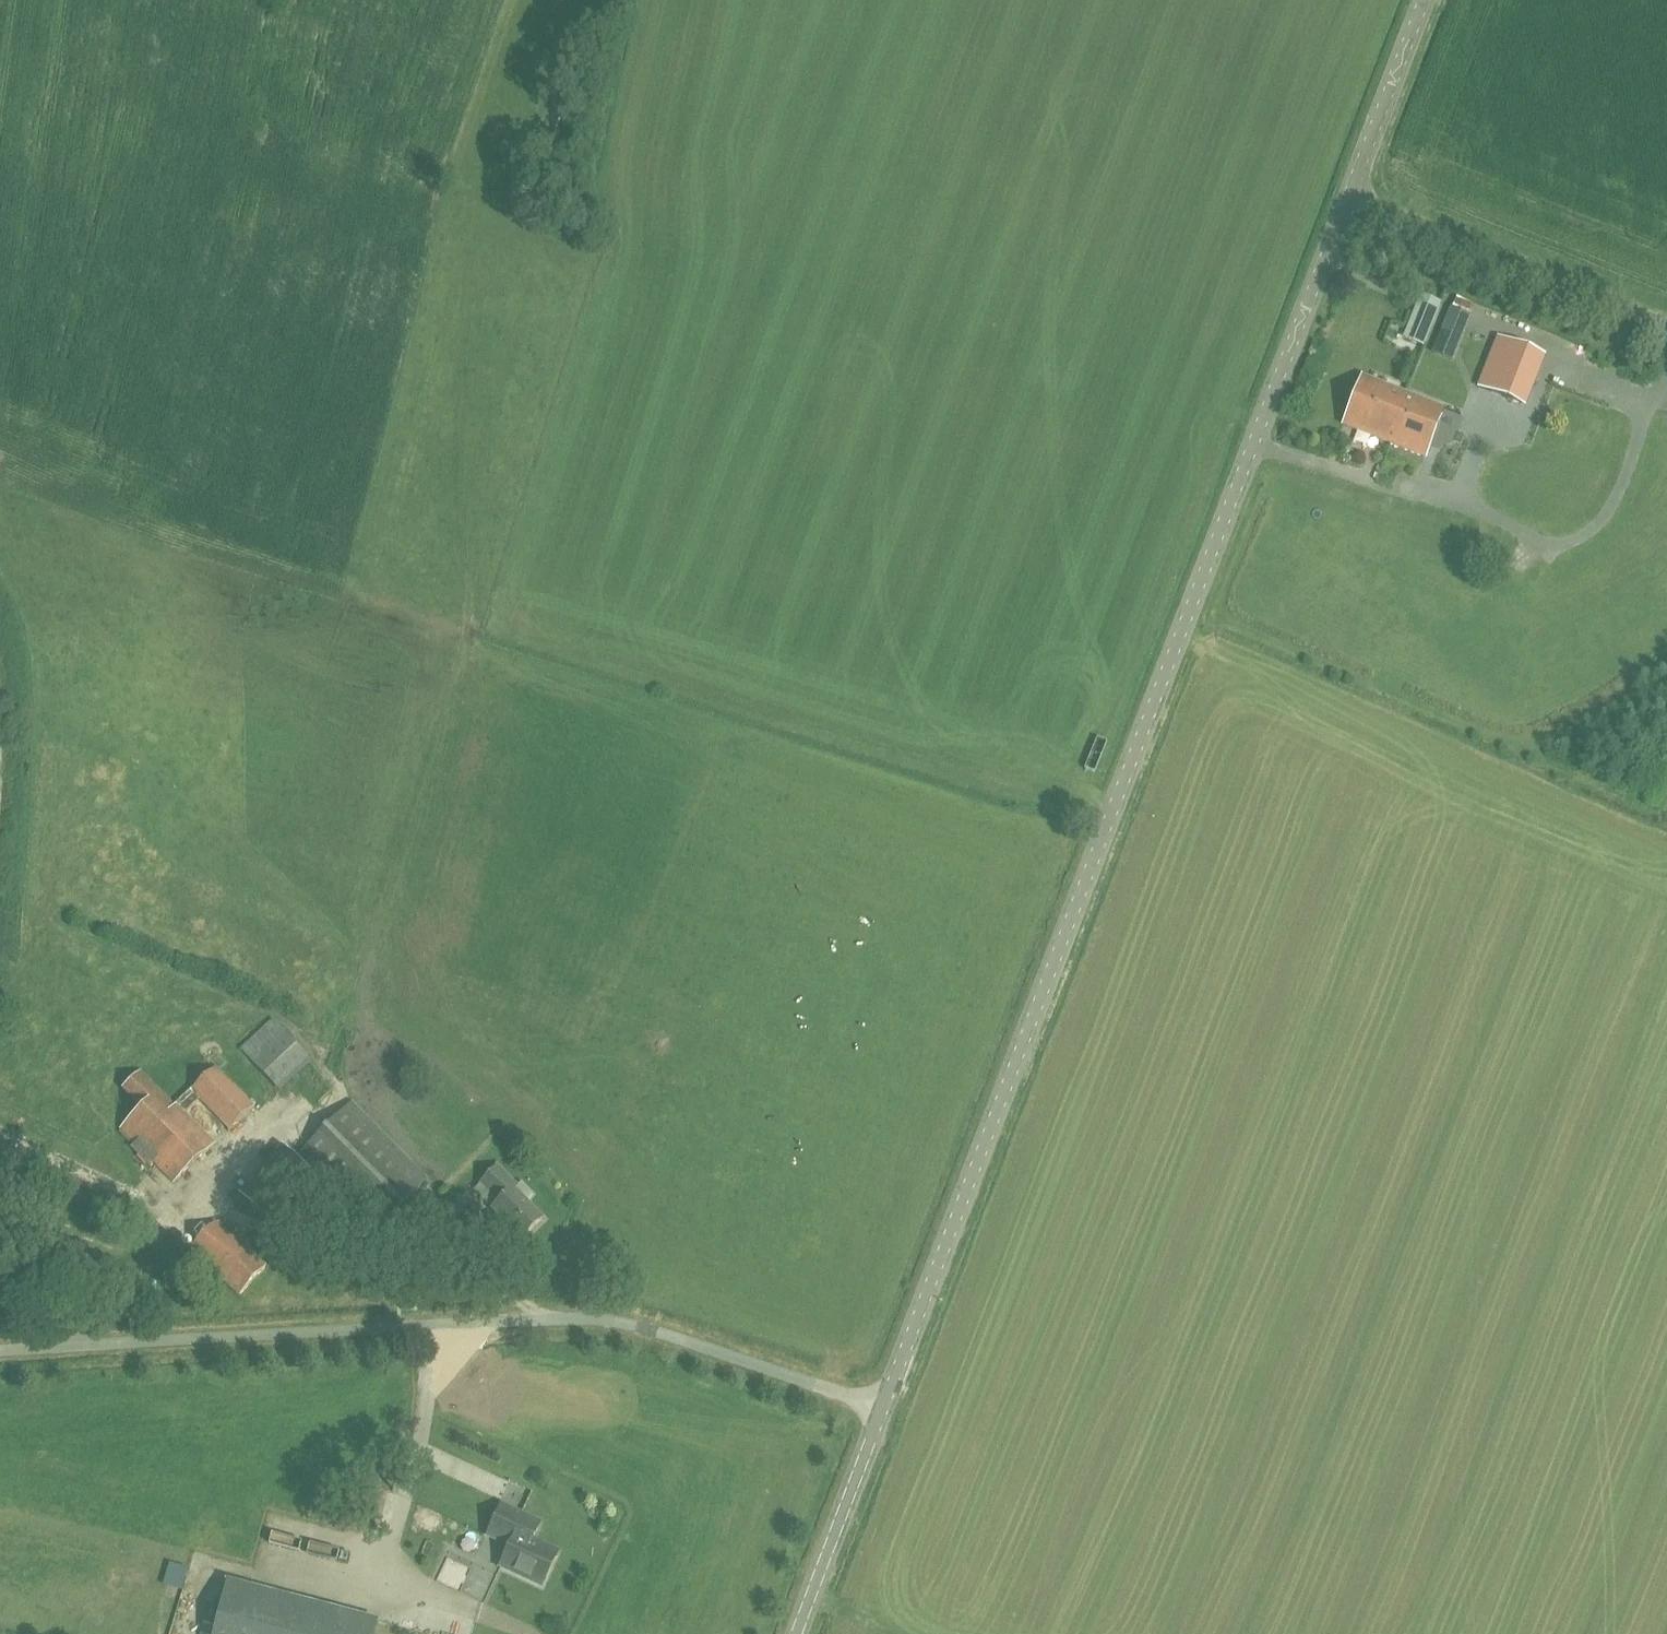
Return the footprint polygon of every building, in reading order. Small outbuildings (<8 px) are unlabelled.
[(1435,312),(1416,304),(1405,333),(1424,340),(1435,312)] [(1478,387),(1522,404),(1541,354),(1498,337),(1478,387)] [(1399,406),(1404,392),(1363,376),(1343,425),(1389,443),(1397,422),(1385,417),(1391,403),(1399,406)] [(1444,408),(1404,392),(1399,406),(1391,403),(1385,417),(1397,422),(1389,443),(1425,457),(1444,408)] [(1523,494),(1529,481),(1514,475),(1509,488),(1523,494)] [(276,1088),(309,1058),(273,1019),(241,1049),(276,1088)] [(215,1067),(175,1106),(140,1072),(123,1089),(142,1109),(122,1129),(137,1145),(134,1148),(152,1165),(155,1162),(175,1183),(215,1143),(185,1112),(200,1098),(230,1129),(254,1106),(215,1067)] [(374,1232),(428,1179),(352,1101),(299,1155),(374,1232)] [(309,1168),(283,1145),(239,1195),(266,1218),(309,1168)] [(522,1239),(542,1218),(514,1190),(517,1186),(498,1167),(481,1184),(499,1202),(493,1209),(522,1239)] [(266,1267),(215,1221),(190,1250),(241,1295),(266,1267)] [(504,1506),(489,1536),(511,1546),(502,1567),(543,1587),(559,1553),(534,1541),(542,1524),(504,1506)] [(379,1622),(229,1583),(216,1633),(376,1633),(379,1622)]
